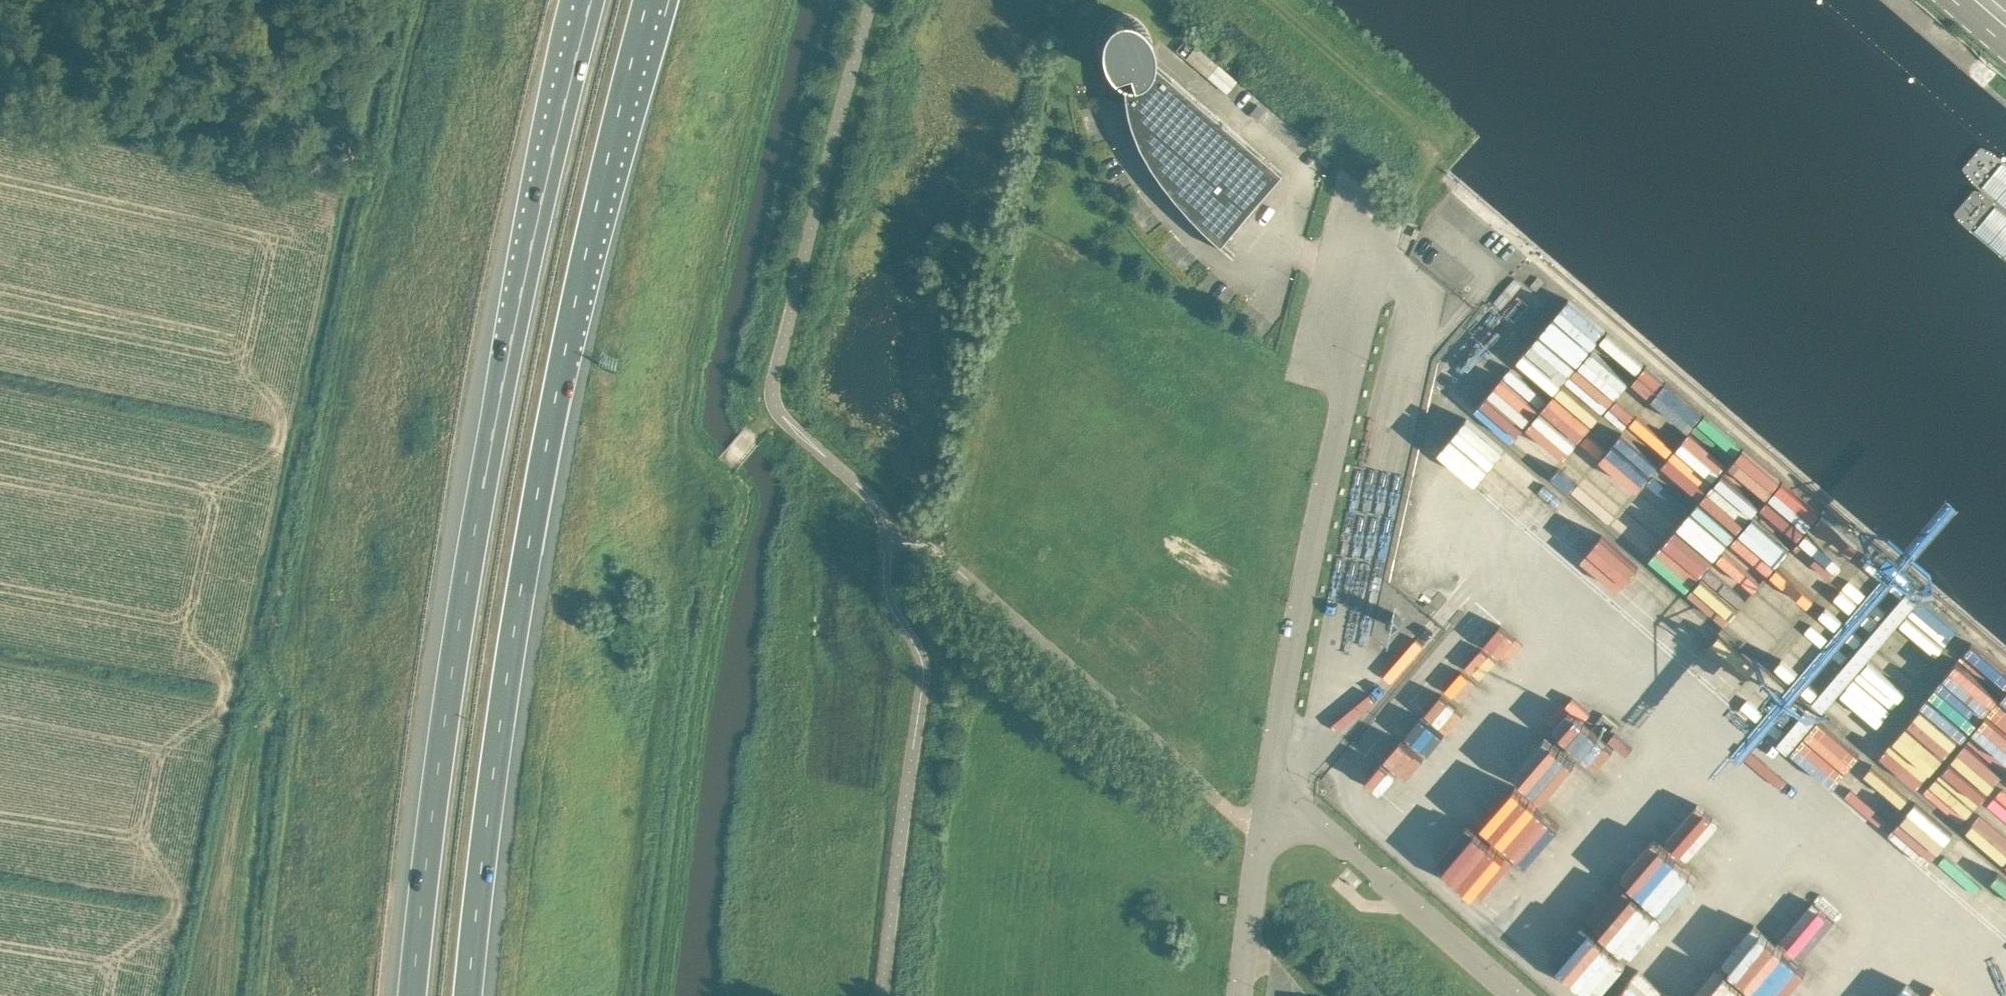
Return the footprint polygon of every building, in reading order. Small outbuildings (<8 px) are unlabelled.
[(1280,172),(1152,62),(1153,58),(1153,55),(1153,52),(1153,48),(1151,41),(1148,33),(1144,27),(1141,23),(1138,20),(1134,17),(1129,15),(1125,14),(1122,14),(1118,14),(1115,15),(1112,16),(1109,18),(1106,21),(1104,23),(1102,26),(1100,32),(1099,37),(1099,43),(1099,49),(1101,55),(1103,62),(1106,67),(1110,73),(1116,77),(1122,81),(1124,100),(1127,114),(1130,125),(1138,146),(1149,164),(1161,182),(1173,197),(1186,213),(1201,228),(1218,244),(1231,255),(1233,253),(1220,242),(1280,172)] [(1542,523),(1532,539),(1567,561),(1587,530),(1546,504),(1540,514),(1536,511),(1532,516),(1542,523)] [(1780,541),(1833,580),(1858,545),(1805,506),(1780,541)] [(1420,570),(1430,523),(1404,517),(1394,564),(1420,570)] [(1945,625),(1928,624),(1926,641),(1943,643),(1945,625)] [(1939,657),(1927,674),(1973,707),(1985,690),(1939,657)] [(1778,735),(1840,782),(1862,753),(1792,700),(1764,737),(1772,743),(1778,735)] [(1621,986),(1731,834),(1690,804),(1655,853),(1638,842),(1606,886),(1587,873),(1557,915),(1579,931),(1565,950),(1586,966),(1588,963),(1600,971),(1621,986)] [(1968,885),(2005,918),(2005,885),(1985,866),(1968,885)] [(1801,978),(1800,977),(1808,964),(1823,973),(1848,930),(1816,912),(1813,918),(1794,907),(1793,908),(1772,927),(1765,923),(1757,931),(1764,935),(1757,948),(1742,939),(1709,969),(1728,989),(1695,970),(1687,983),(1699,995),(1790,995),(1801,978)]
